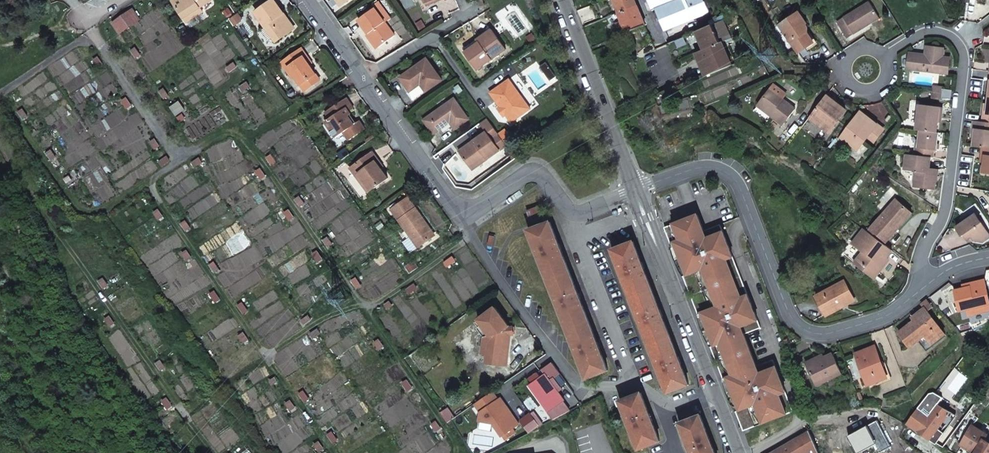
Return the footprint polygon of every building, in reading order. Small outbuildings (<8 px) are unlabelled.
[(183,16),(191,11),(192,13),(195,11),(201,8),(199,5),(206,0),(172,0),(183,16)] [(277,41),(292,31),(281,15),(284,13),(275,0),(274,0),(257,12),(277,41)] [(620,13),(638,6),(635,0),(615,0),(620,13)] [(665,31),(708,14),(702,0),(648,0),(652,10),(656,9),(665,31)] [(870,2),(844,17),(853,34),(880,19),(870,2)] [(359,20),(369,34),(378,47),(395,35),(385,21),(390,18),(380,4),(359,20)] [(596,18),(591,5),(578,11),(582,20),(583,24),(596,18)] [(620,13),(614,15),(616,21),(620,20),(622,27),(626,25),(628,32),(646,25),(638,6),(620,13)] [(186,21),(194,15),(197,13),(202,10),(201,8),(195,11),(192,13),(191,11),(183,16),(186,21)] [(232,13),(230,9),(229,8),(224,12),(227,17),(232,13)] [(120,33),(140,19),(133,9),(113,22),(120,33)] [(798,12),(780,25),(798,53),(814,43),(806,32),(807,31),(807,28),(806,27),(806,26),(805,25),(806,24),(798,12)] [(295,29),(284,13),(281,15),(292,31),(295,29)] [(696,31),(704,50),(721,42),(730,39),(723,20),(712,25),(696,31)] [(478,69),(506,50),(492,30),(478,40),(480,42),(466,52),(478,69)] [(367,35),(376,48),(376,49),(378,47),(369,34),(367,35)] [(685,36),(667,44),(673,58),(691,51),(685,36)] [(478,40),(464,50),(466,52),(480,42),(478,40)] [(721,42),(704,50),(697,53),(707,76),(731,66),(721,42)] [(942,47),(925,45),(924,54),(922,56),(910,55),(908,69),(946,74),(948,57),(941,56),(942,47)] [(289,67),(295,77),(296,77),(305,90),(314,85),(309,79),(316,74),(310,65),(305,57),(308,55),(302,48),(282,62),(286,69),(289,67)] [(139,59),(142,56),(138,49),(133,52),(139,59)] [(313,63),(308,55),(305,57),(310,65),(313,63)] [(427,59),(401,78),(411,91),(415,88),(419,86),(421,84),(427,91),(443,80),(427,59)] [(104,67),(99,60),(95,62),(100,70),(104,67)] [(235,63),(228,68),(231,72),(238,67),(235,63)] [(287,70),(293,78),(295,77),(289,67),(286,69),(287,70)] [(314,85),(321,80),(317,75),(316,74),(309,79),(314,85)] [(490,93),(511,122),(530,108),(509,79),(490,93)] [(245,93),(252,87),(249,83),(242,88),(245,93)] [(415,88),(411,91),(410,92),(409,93),(414,100),(427,91),(421,84),(419,86),(415,88)] [(787,94),(775,85),(771,90),(783,99),(787,94)] [(943,91),(942,98),(950,99),(951,90),(943,89),(943,91)] [(171,97),(166,90),(162,93),(167,100),(171,97)] [(759,106),(784,125),(796,109),(783,99),(771,90),(759,106)] [(932,97),(942,98),(943,91),(932,90),(932,97)] [(829,133),(846,111),(826,96),(809,118),(829,133)] [(353,126),(350,121),(353,119),(349,112),(354,109),(347,98),(326,112),(330,118),(326,121),(336,138),(341,135),(345,133),(350,141),(366,130),(361,122),(357,124),(353,126)] [(454,99),(424,120),(434,134),(450,122),(455,129),(468,119),(454,99)] [(940,107),(919,105),(916,130),(921,131),(937,133),(940,107)] [(883,130),(859,111),(840,137),(850,145),(855,138),(863,144),(867,138),(873,143),(883,130)] [(30,120),(25,113),(21,116),(26,123),(30,120)] [(487,118),(480,123),(483,127),(490,122),(487,118)] [(974,138),(973,147),(983,148),(988,148),(988,123),(983,122),(974,121),(973,129),(975,129),(974,138)] [(486,160),(506,145),(497,133),(490,122),(483,127),(487,132),(459,152),(470,168),(484,158),(486,160)] [(497,133),(506,145),(511,141),(503,129),(497,133)] [(921,131),(918,148),(916,148),(915,156),(931,157),(933,158),(934,150),(937,151),(939,133),(937,133),(921,131)] [(855,138),(850,145),(857,150),(863,144),(855,138)] [(152,143),(157,150),(161,147),(156,140),(152,143)] [(360,174),(372,190),(389,178),(383,169),(377,162),(380,160),(374,152),(351,168),(357,176),(360,174)] [(49,155),(55,163),(58,160),(53,153),(49,155)] [(277,161),(272,153),(268,156),(273,163),(277,161)] [(915,156),(906,155),(904,170),(916,171),(914,182),(920,183),(924,189),(935,190),(937,173),(929,173),(930,168),(931,157),(915,156)] [(484,158),(470,168),(472,170),(486,160),(484,158)] [(196,169),(204,165),(201,160),(194,165),(196,169)] [(256,170),(261,177),(265,175),(260,167),(256,170)] [(357,176),(369,193),(372,190),(360,174),(357,176)] [(296,198),(301,205),(306,202),(300,195),(296,198)] [(428,225),(408,196),(391,209),(410,237),(417,247),(434,236),(427,226),(428,225)] [(884,246),(912,214),(894,199),(866,231),(884,246)] [(293,215),(287,208),(283,211),(289,218),(293,215)] [(160,222),(164,219),(159,212),(155,214),(160,222)] [(698,215),(664,228),(671,245),(675,243),(681,258),(681,260),(682,261),(683,261),(685,261),(686,261),(691,273),(683,276),(690,292),(692,292),(693,293),(694,295),(694,297),(694,298),(692,299),(698,315),(706,312),(711,325),(710,325),(709,325),(708,326),(708,328),(708,329),(708,330),(715,345),(711,347),(716,360),(718,360),(719,360),(721,362),(721,365),(718,367),(723,380),(727,378),(733,394),(734,395),(735,396),(736,397),(739,396),(744,409),(736,412),(744,431),(793,412),(773,360),(755,367),(742,335),(761,328),(721,224),(704,231),(698,215)] [(964,224),(958,228),(964,237),(965,235),(968,240),(973,237),(975,241),(984,242),(988,239),(988,233),(977,215),(971,219),(964,224)] [(183,226),(188,233),(192,230),(187,223),(183,226)] [(586,380),(607,372),(549,223),(528,231),(586,380)] [(884,246),(866,231),(862,228),(849,244),(859,253),(851,264),(872,282),(890,260),(887,258),(892,252),(884,246)] [(323,239),(328,246),(332,243),(327,236),(323,239)] [(410,253),(417,247),(410,237),(402,242),(410,253)] [(612,250),(667,393),(688,385),(679,362),(661,314),(642,266),(633,242),(612,250)] [(681,270),(683,276),(691,273),(686,261),(685,261),(683,261),(682,261),(681,260),(681,258),(675,243),(671,245),(681,270)] [(312,253),(318,259),(322,256),(316,249),(312,253)] [(193,260),(189,253),(184,256),(190,263),(193,260)] [(443,262),(446,266),(453,261),(450,257),(443,262)] [(410,273),(418,268),(413,261),(406,266),(410,273)] [(212,267),(217,274),(221,272),(216,264),(212,267)] [(110,284),(105,276),(101,279),(106,286),(110,284)] [(351,280),(357,287),(361,284),(355,277),(351,280)] [(960,311),(967,310),(968,315),(988,310),(988,298),(984,280),(963,285),(964,288),(955,290),(960,311)] [(816,296),(826,314),(843,305),(845,306),(855,300),(844,281),(816,296)] [(407,289),(410,293),(417,287),(414,283),(407,289)] [(218,293),(214,296),(219,303),(223,300),(218,293)] [(241,307),(246,314),(250,312),(245,304),(241,307)] [(487,362),(508,365),(511,334),(514,333),(513,326),(510,326),(495,306),(478,319),(482,325),(490,335),(488,353),(487,362)] [(899,333),(910,347),(925,335),(932,344),(945,334),(925,308),(917,314),(920,317),(899,333)] [(708,340),(711,347),(715,345),(708,330),(708,329),(708,328),(708,326),(709,325),(710,325),(711,325),(706,312),(698,315),(708,340)] [(308,315),(301,320),(304,324),(311,319),(308,315)] [(104,320),(108,327),(113,324),(107,317),(104,320)] [(490,335),(482,325),(478,328),(485,336),(483,353),(488,353),(490,335)] [(252,341),(248,334),(243,337),(248,344),(252,341)] [(373,342),(379,348),(383,345),(377,339),(373,342)] [(856,354),(868,385),(887,378),(875,346),(856,354)] [(808,366),(817,386),(842,374),(832,354),(808,366)] [(163,367),(158,360),(154,363),(159,370),(163,367)] [(547,383),(550,381),(545,375),(529,386),(548,412),(564,401),(558,392),(555,394),(547,383)] [(734,406),(736,412),(744,409),(739,396),(736,397),(735,396),(734,395),(733,394),(727,378),(723,380),(734,406)] [(401,383),(407,389),(411,386),(405,379),(401,383)] [(304,391),(300,394),(305,401),(309,398),(304,391)] [(502,406),(492,392),(473,405),(479,414),(479,423),(493,424),(502,437),(503,436),(506,434),(519,425),(505,405),(502,406)] [(620,401),(639,450),(660,441),(641,393),(620,401)] [(161,401),(166,407),(170,404),(165,397),(161,401)] [(285,402),(290,410),(294,407),(289,400),(285,402)] [(908,424),(937,443),(942,433),(936,428),(949,412),(936,405),(928,416),(918,409),(908,424)] [(521,421),(530,433),(540,426),(531,414),(521,421)] [(691,452),(715,452),(701,415),(680,423),(691,452)] [(430,424),(435,431),(439,429),(435,421),(430,424)] [(984,440),(987,436),(972,427),(960,446),(967,450),(966,452),(988,452),(988,443),(984,440)] [(809,430),(769,452),(819,452),(809,430)] [(328,435),(334,442),(338,439),(333,432),(328,435)] [(314,444),(319,451),(323,448),(318,441),(314,444)]
